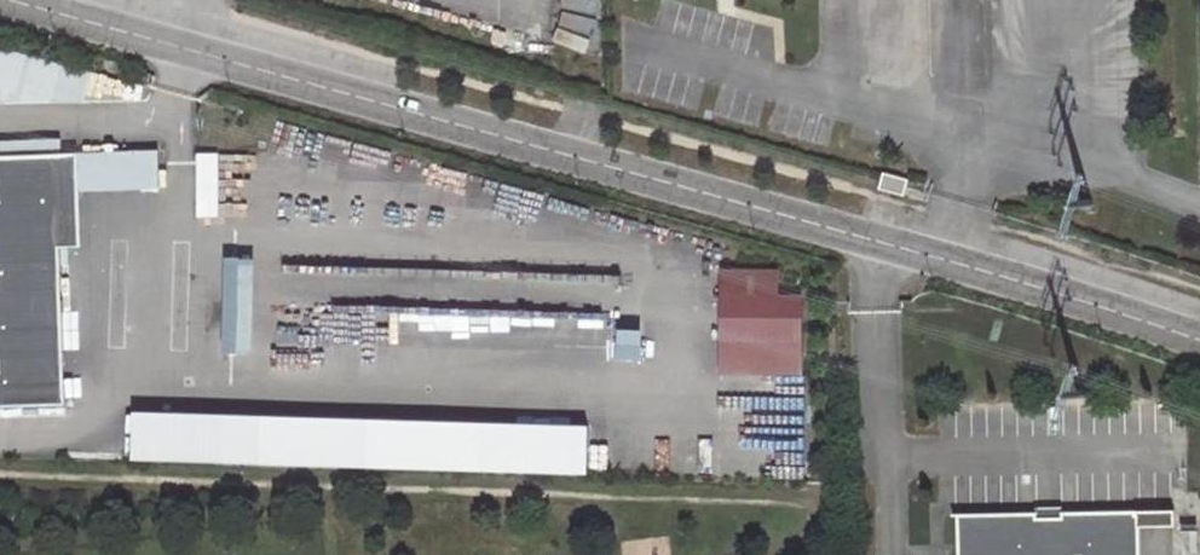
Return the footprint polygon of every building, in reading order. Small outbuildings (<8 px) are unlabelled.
[(0,157),(0,408),(64,406),(58,195),(80,195),(79,155),(0,157)] [(883,172),(879,188),(905,196),(909,179),(883,172)] [(227,262),(232,355),(262,354),(258,261),(227,262)] [(723,376),(806,376),(806,295),(783,295),(783,270),(723,270),(723,376)] [(595,424),(138,417),(137,467),(594,474),(595,424)] [(958,513),(959,554),(1139,554),(1138,509),(958,513)]
